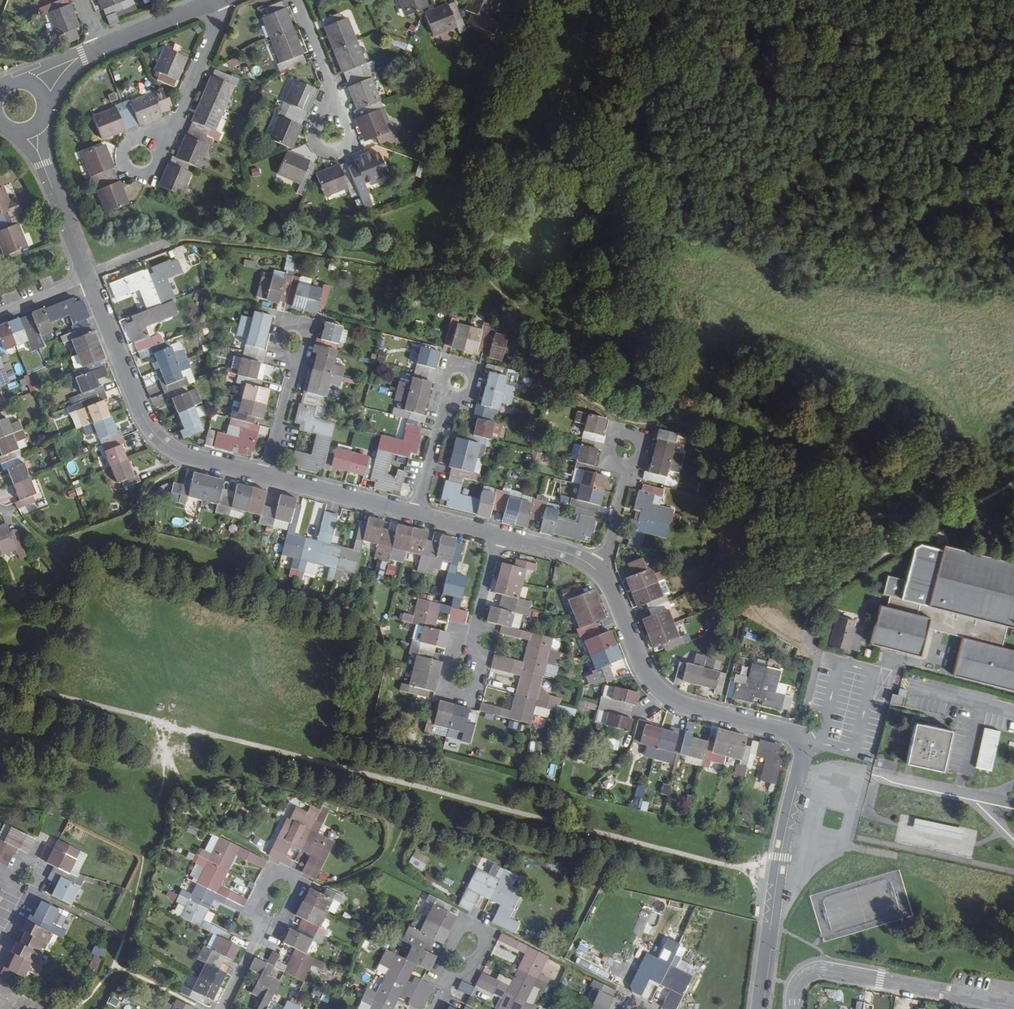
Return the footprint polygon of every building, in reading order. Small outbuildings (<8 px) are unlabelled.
[(65,0),(61,0),(50,5),(39,9),(40,11),(46,13),(48,13),(57,36),(74,29),(78,27),(75,19),(73,20),(70,13),(72,12),(69,5),(67,6),(65,0)] [(105,9),(107,16),(115,13),(123,9),(120,3),(125,1),(125,0),(102,0),(102,1),(100,2),(103,10),(105,9)] [(406,15),(427,7),(425,0),(400,0),(406,15)] [(470,2),(468,2),(464,10),(471,14),(469,20),(471,25),(490,34),(496,21),(486,17),(494,0),(471,0),(470,2)] [(284,7),(282,8),(280,2),(265,7),(267,14),(263,16),(272,39),(293,31),(290,21),(287,22),(285,17),(287,16),(284,7)] [(455,21),(461,19),(455,4),(449,6),(448,5),(440,8),(441,11),(435,13),(434,11),(425,14),(433,35),(457,26),(455,21)] [(118,20),(115,13),(107,16),(111,25),(118,22),(118,20)] [(333,40),(330,40),(334,50),(355,41),(346,19),(342,20),(339,13),(324,19),(327,27),(325,27),(328,35),(330,34),(333,40)] [(74,29),(57,36),(61,45),(77,38),(74,29)] [(294,41),(297,40),(293,31),(272,39),(282,62),(286,61),(290,70),(304,64),(301,54),(302,54),(299,46),(297,46),(294,41)] [(365,64),(355,41),(334,50),(338,59),(340,58),(342,64),(340,65),(344,73),(345,73),(347,80),(363,73),(360,66),(365,64)] [(160,73),(157,80),(173,87),(175,80),(176,81),(180,73),(177,71),(180,66),(182,66),(186,58),(165,49),(156,71),(160,73)] [(206,91),(202,100),(224,108),(232,87),(229,85),(231,79),(216,72),(213,78),(212,77),(208,86),(210,87),(208,92),(206,91)] [(366,80),(363,73),(347,80),(350,86),(349,87),(352,95),(354,94),(356,99),(354,100),(358,110),(371,105),(379,101),(370,78),(366,80)] [(285,103),(290,105),(287,112),(302,118),(305,111),(306,112),(311,103),(308,102),(310,97),(312,98),(316,89),(295,80),(285,103)] [(131,104),(132,108),(125,110),(131,125),(138,123),(139,124),(147,121),(146,119),(151,117),(152,119),(161,115),(160,112),(169,109),(163,94),(154,98),(153,94),(131,104)] [(192,124),(193,124),(191,130),(207,137),(216,141),(222,144),(225,136),(213,131),(224,108),(202,100),(198,110),(200,110),(197,116),(195,115),(192,124)] [(371,105),(358,110),(356,111),(358,118),(357,118),(361,127),(363,126),(365,131),(363,132),(367,142),(387,134),(378,110),(374,112),(371,105)] [(116,131),(117,133),(125,130),(124,128),(131,125),(125,110),(119,113),(117,109),(93,118),(101,139),(111,135),(110,133),(116,131)] [(284,118),(279,116),(269,139),(291,149),(295,140),(292,139),(295,133),(298,134),(301,125),(300,125),(302,118),(287,112),(284,118)] [(177,159),(189,164),(198,168),(207,146),(214,149),(216,141),(207,137),(191,130),(187,137),(186,137),(183,145),(185,146),(183,151),(181,150),(177,159)] [(90,177),(92,184),(114,175),(112,169),(113,168),(110,160),(108,161),(106,155),(108,155),(104,145),(83,153),(92,176),(90,177)] [(302,178),(310,181),(316,167),(308,164),(309,162),(301,158),(300,160),(295,158),(296,156),(287,153),(278,173),(300,183),(302,178)] [(388,175),(379,153),(370,157),(369,154),(362,157),(363,159),(355,163),(356,165),(348,168),(353,180),(361,201),(370,198),(364,184),(388,175)] [(163,178),(159,188),(180,197),(190,173),(185,171),(189,164),(177,159),(174,158),(170,165),(169,164),(165,173),(168,174),(166,179),(163,178)] [(430,165),(420,162),(415,177),(425,180),(430,165)] [(346,182),(353,180),(348,168),(347,164),(340,167),(340,166),(331,169),(332,171),(326,174),(326,172),(316,175),(325,196),(348,186),(346,182)] [(118,183),(114,175),(92,184),(95,191),(98,190),(106,213),(127,205),(124,196),(122,197),(120,192),(122,190),(119,182),(118,183)] [(11,220),(11,219),(22,214),(18,202),(10,206),(3,188),(0,189),(0,224),(11,220)] [(370,198),(361,201),(364,209),(373,205),(370,198)] [(27,248),(18,225),(22,224),(19,217),(11,220),(0,224),(0,242),(3,241),(5,246),(3,247),(6,256),(27,248)] [(154,274),(149,276),(162,305),(175,300),(167,279),(181,273),(176,261),(170,264),(169,261),(151,268),(154,274)] [(279,301),(282,290),(288,292),(292,277),(294,264),(287,263),(284,275),(286,276),(285,281),(272,277),(265,300),(279,303),(279,301)] [(139,290),(147,311),(162,305),(149,276),(144,277),(142,272),(124,279),(125,281),(111,287),(116,299),(139,290)] [(298,284),(299,279),(292,277),(288,292),(295,294),(292,304),(292,307),(304,309),(310,287),(298,284)] [(311,281),(300,277),(299,279),(298,284),(310,287),(311,281)] [(324,285),(322,290),(310,287),(304,309),(316,313),(319,304),(325,306),(331,287),(324,285)] [(282,290),(279,301),(292,304),(295,294),(288,292),(282,290)] [(50,322),(69,315),(75,331),(82,328),(87,326),(84,318),(86,317),(79,301),(74,302),(73,298),(44,309),(50,322)] [(175,300),(162,305),(167,319),(181,313),(175,300)] [(146,327),(167,319),(162,305),(147,311),(131,317),(133,323),(126,325),(133,343),(136,341),(139,348),(136,349),(137,353),(147,349),(154,346),(146,327)] [(252,319),(241,316),(239,326),(267,333),(271,317),(275,318),(277,311),(261,307),(259,313),(254,313),(252,319)] [(31,314),(36,327),(30,329),(36,344),(42,341),(40,336),(52,331),(50,322),(44,309),(31,314)] [(31,314),(25,317),(30,329),(36,327),(31,314)] [(24,331),(30,329),(25,317),(19,319),(24,331)] [(451,348),(463,351),(468,328),(456,325),(458,319),(451,318),(447,335),(446,338),(453,340),(451,348)] [(28,341),(32,351),(38,349),(36,344),(30,329),(24,331),(19,319),(7,324),(16,346),(28,341)] [(317,338),(315,345),(331,350),(335,351),(341,327),(325,323),(320,339),(317,338)] [(0,340),(0,358),(6,355),(4,350),(16,346),(7,324),(0,327),(0,340)] [(91,325),(87,326),(82,328),(85,334),(93,331),(91,325)] [(267,350),(263,349),(267,333),(239,326),(236,335),(247,338),(246,345),(251,346),(249,353),(265,357),(267,350)] [(482,326),(480,331),(468,328),(463,351),(475,354),(476,350),(477,346),(484,347),(489,327),(482,326)] [(495,335),(496,330),(489,327),(484,347),(491,350),(489,354),(489,357),(500,360),(506,338),(495,335)] [(82,328),(75,331),(65,335),(68,341),(72,340),(77,354),(99,345),(93,331),(85,334),(82,328)] [(446,338),(444,346),(451,348),(453,340),(446,338)] [(149,355),(153,354),(160,370),(187,360),(183,350),(172,354),(169,348),(165,349),(162,343),(154,346),(147,349),(149,355)] [(419,372),(436,376),(438,369),(433,368),(438,352),(436,351),(437,347),(422,343),(415,371),(419,372)] [(82,367),(78,368),(81,376),(99,369),(96,362),(104,358),(99,345),(77,354),(82,367)] [(313,352),(317,353),(313,369),(341,377),(343,367),(332,364),(334,357),(330,356),(331,350),(315,345),(313,352)] [(255,380),(259,363),(263,364),(265,357),(249,353),(247,360),(242,359),(238,375),(239,376),(255,380)] [(109,365),(107,357),(104,358),(96,362),(99,369),(106,367),(109,365)] [(190,369),(187,360),(160,370),(166,386),(162,387),(165,394),(180,389),(185,386),(188,385),(186,378),(182,380),(180,373),(190,370),(190,369)] [(259,363),(255,380),(265,382),(270,366),(263,364),(259,363)] [(489,372),(485,388),(512,395),(514,386),(504,383),(506,377),(501,375),(502,368),(487,364),(485,371),(489,372)] [(82,394),(87,392),(89,399),(105,393),(102,385),(98,387),(96,381),(109,376),(106,367),(99,369),(81,376),(76,378),(82,394)] [(9,382),(4,368),(0,370),(0,386),(9,382)] [(327,383),(338,386),(341,377),(313,369),(308,386),(305,384),(303,391),(305,392),(318,396),(319,396),(321,389),(325,390),(327,383)] [(180,373),(182,380),(186,378),(188,385),(195,383),(190,370),(180,373)] [(411,384),(401,382),(398,392),(426,399),(430,382),(435,383),(436,376),(419,372),(418,379),(413,377),(411,384)] [(237,382),(246,384),(242,399),(266,406),(270,391),(263,389),(265,382),(255,380),(239,376),(237,382)] [(509,406),(512,395),(485,388),(480,405),(477,404),(475,412),(491,416),(493,409),(497,409),(499,403),(509,406)] [(171,400),(178,415),(194,409),(193,407),(200,404),(195,390),(183,395),(180,389),(165,394),(168,401),(171,400)] [(295,423),(301,425),(300,430),(316,434),(332,438),(335,424),(312,418),(318,396),(305,392),(302,405),(300,404),(295,423)] [(422,414),(426,399),(398,392),(395,401),(406,404),(405,410),(409,411),(407,418),(422,422),(425,423),(427,416),(422,414)] [(84,393),(70,398),(72,404),(85,398),(84,393)] [(75,405),(83,427),(110,416),(104,401),(108,399),(105,393),(89,399),(75,405)] [(239,414),(234,413),(232,419),(233,419),(254,425),(256,418),(262,420),(266,406),(242,399),(239,414)] [(75,405),(67,408),(76,430),(83,427),(75,405)] [(203,431),(194,409),(178,415),(184,431),(180,432),(182,439),(203,431)] [(488,439),(489,440),(495,417),(491,416),(475,412),(473,418),(477,419),(472,435),(488,439)] [(605,437),(601,435),(605,419),(577,412),(574,422),(586,425),(584,432),(582,438),(603,443),(605,437)] [(116,432),(110,416),(83,427),(87,436),(97,433),(102,445),(107,443),(123,437),(121,431),(116,432)] [(23,429),(19,420),(8,424),(5,418),(0,420),(0,439),(23,429)] [(240,439),(218,433),(215,447),(246,455),(247,451),(253,452),(258,433),(256,433),(258,426),(254,425),(233,419),(231,428),(242,430),(240,439)] [(574,422),(573,429),(584,432),(586,425),(574,422)] [(421,435),(419,435),(421,428),(408,424),(403,441),(381,436),(377,450),(392,453),(409,458),(410,454),(416,455),(421,435)] [(0,457),(0,464),(16,458),(21,456),(15,443),(27,439),(23,429),(0,439),(0,453),(1,457),(0,457)] [(657,440),(653,456),(681,463),(683,453),(673,451),(677,434),(655,429),(654,431),(653,438),(657,440)] [(204,445),(215,447),(218,433),(208,430),(204,445)] [(311,455),(295,450),(294,453),(291,464),(298,466),(297,468),(315,473),(317,467),(323,469),(327,453),(332,438),(316,434),(311,455)] [(460,439),(456,438),(452,452),(475,458),(478,444),(484,445),(487,446),(488,439),(472,435),(466,434),(464,440),(460,439)] [(110,450),(105,452),(111,468),(127,461),(121,445),(125,444),(123,437),(107,443),(110,450)] [(601,450),(603,443),(582,438),(580,445),(576,462),(580,463),(593,466),(598,449),(601,450)] [(580,445),(573,443),(569,460),(576,462),(580,445)] [(484,445),(478,444),(475,458),(481,460),(484,445)] [(330,470),(331,466),(347,470),(352,454),(335,449),(334,454),(327,453),(323,469),(330,470)] [(392,453),(377,450),(373,465),(369,481),(374,482),(373,488),(392,493),(392,490),(400,492),(403,482),(403,479),(386,475),(392,453)] [(471,472),(475,458),(452,452),(448,467),(449,467),(456,469),(454,476),(462,478),(478,482),(480,475),(477,474),(471,472)] [(368,458),(352,454),(347,470),(363,474),(362,479),(369,481),(373,465),(366,463),(368,458)] [(644,472),(643,478),(659,483),(661,476),(666,477),(667,470),(678,473),(681,463),(653,456),(648,473),(644,472)] [(18,465),(16,458),(0,464),(2,471),(7,469),(13,485),(29,479),(23,463),(18,465)] [(477,474),(481,460),(475,458),(471,472),(477,474)] [(123,483),(125,488),(141,482),(138,476),(134,478),(127,461),(111,468),(118,485),(123,483)] [(571,483),(580,485),(602,491),(606,477),(598,475),(593,474),(595,466),(593,466),(580,463),(576,462),(574,469),(575,469),(571,483)] [(448,474),(449,475),(454,476),(456,469),(449,467),(448,474)] [(185,505),(187,497),(202,500),(208,477),(193,473),(191,481),(190,487),(183,485),(181,495),(178,503),(185,505)] [(445,480),(439,504),(476,514),(480,499),(459,494),(462,478),(454,476),(449,475),(447,481),(445,480)] [(223,481),(208,477),(202,500),(217,504),(215,512),(222,514),(227,496),(220,494),(221,489),(223,481)] [(31,496),(35,494),(29,479),(13,485),(19,501),(16,502),(18,509),(19,509),(34,503),(31,496)] [(174,483),(171,492),(181,495),(183,485),(174,483)] [(634,509),(639,510),(638,516),(670,524),(673,509),(652,504),(656,487),(642,484),(640,491),(639,490),(634,509)] [(231,508),(246,512),(252,488),(237,485),(235,493),(234,498),(227,496),(222,514),(229,516),(231,508)] [(598,506),(602,491),(580,485),(576,500),(571,498),(569,505),(581,508),(589,510),(591,504),(598,506)] [(259,523),(265,525),(270,507),(263,505),(266,492),(252,488),(246,512),(260,516),(259,523)] [(496,490),(494,495),(482,492),(480,499),(476,514),(488,517),(489,514),(490,509),(497,511),(502,491),(496,490)] [(507,498),(509,493),(502,491),(497,511),(504,513),(502,517),(501,521),(514,524),(520,502),(507,498)] [(277,509),(270,507),(265,525),(272,527),(273,526),(274,519),(289,523),(294,504),(295,500),(281,496),(277,509)] [(533,499),(532,505),(520,502),(514,524),(526,528),(527,524),(528,519),(535,521),(540,501),(533,499)] [(539,531),(552,534),(556,519),(558,511),(545,508),(546,502),(540,501),(535,521),(541,523),(540,526),(539,531)] [(281,555),(293,558),(288,576),(295,577),(297,570),(306,538),(298,536),(298,539),(293,538),(301,506),(294,504),(289,523),(287,530),(281,555)] [(229,516),(244,520),(246,512),(231,508),(229,516)] [(595,512),(589,510),(581,508),(577,525),(556,519),(552,534),(583,542),(584,536),(590,537),(595,519),(593,519),(595,512)] [(311,540),(306,538),(297,570),(304,572),(307,562),(318,565),(323,544),(331,514),(324,512),(316,544),(311,543),(311,540)] [(331,514),(323,544),(318,565),(329,567),(327,578),(334,580),(342,548),(335,546),(334,549),(329,547),(337,516),(331,514)] [(629,538),(627,546),(640,549),(645,532),(666,538),(670,524),(638,516),(636,520),(631,519),(626,537),(629,538)] [(375,553),(382,554),(386,537),(379,535),(381,530),(383,522),(368,518),(367,523),(363,540),(377,543),(375,553)] [(274,519),(273,526),(287,530),(289,523),(274,519)] [(347,552),(348,549),(342,548),(334,580),(341,582),(343,571),(354,574),(363,540),(367,523),(360,521),(352,553),(347,552)] [(2,555),(16,549),(19,560),(26,557),(16,531),(10,533),(6,524),(0,527),(0,550),(2,555)] [(390,557),(393,548),(407,551),(412,529),(398,526),(396,534),(395,539),(386,537),(382,554),(390,557)] [(427,533),(412,529),(407,551),(421,555),(418,568),(425,570),(430,548),(424,546),(425,540),(427,533)] [(438,550),(430,548),(425,570),(425,571),(432,573),(433,568),(440,569),(443,561),(450,562),(455,544),(456,540),(441,537),(439,544),(438,550)] [(425,540),(424,546),(430,548),(432,542),(425,540)] [(439,544),(432,542),(430,548),(438,550),(439,544)] [(455,544),(450,562),(442,594),(453,597),(450,607),(458,609),(466,578),(459,576),(459,579),(453,577),(462,546),(455,544)] [(906,581),(888,576),(883,594),(889,595),(887,602),(886,607),(880,605),(870,643),(877,645),(919,656),(926,628),(938,631),(962,638),(953,675),(1013,691),(1013,651),(1001,648),(1007,625),(1013,627),(1013,563),(944,545),(942,550),(921,544),(914,549),(906,581)] [(633,575),(626,577),(631,592),(643,588),(656,583),(652,575),(650,568),(653,566),(650,558),(644,556),(628,563),(633,575)] [(515,566),(502,563),(498,578),(520,584),(524,569),(533,571),(535,564),(517,559),(515,566)] [(652,575),(656,583),(663,580),(666,578),(663,571),(652,575)] [(517,598),(520,584),(498,578),(495,593),(502,595),(507,596),(506,604),(524,608),(526,601),(517,598)] [(663,580),(656,583),(661,596),(664,595),(669,593),(663,580)] [(637,606),(645,602),(648,609),(657,606),(667,601),(664,595),(661,596),(656,583),(643,588),(631,592),(637,606)] [(565,600),(568,599),(574,614),(599,604),(593,589),(584,592),(581,586),(562,594),(565,600)] [(458,609),(450,607),(439,604),(418,598),(415,608),(413,617),(403,614),(401,621),(423,627),(433,629),(435,622),(431,621),(434,610),(437,610),(449,614),(447,619),(450,620),(455,622),(458,609)] [(526,601),(524,608),(530,610),(532,602),(526,601)] [(651,616),(642,619),(648,633),(659,629),(672,623),(666,609),(669,608),(667,601),(657,606),(648,609),(651,616)] [(522,615),(524,608),(506,604),(504,610),(498,609),(491,607),(487,622),(502,625),(509,627),(513,612),(522,615)] [(596,621),(604,618),(599,604),(574,614),(579,628),(576,629),(579,636),(598,628),(596,621)] [(403,614),(413,617),(415,608),(405,606),(403,614)] [(524,608),(522,615),(531,617),(532,610),(530,610),(524,608)] [(850,650),(856,621),(835,616),(828,644),(850,650)] [(662,644),(665,651),(683,643),(681,636),(677,638),(672,623),(659,629),(648,633),(653,648),(662,644)] [(560,653),(549,650),(552,638),(531,633),(509,627),(502,625),(500,633),(514,636),(532,641),(531,646),(528,645),(526,651),(541,655),(558,659),(560,653)] [(412,641),(411,647),(428,652),(430,645),(436,647),(443,649),(447,633),(446,632),(433,629),(423,627),(419,642),(412,641)] [(601,634),(598,628),(579,636),(582,642),(584,641),(590,655),(615,645),(610,630),(601,634)] [(608,664),(621,659),(615,645),(590,655),(596,669),(593,670),(594,673),(587,676),(590,684),(614,679),(608,664)] [(427,659),(428,652),(411,647),(409,655),(415,657),(412,671),(436,677),(440,662),(433,660),(427,659)] [(508,659),(494,655),(493,662),(515,668),(543,675),(546,663),(556,666),(558,659),(541,655),(526,651),(525,658),(528,658),(526,663),(523,663),(508,659)] [(680,684),(681,681),(698,685),(705,657),(695,655),(693,666),(679,662),(674,683),(680,684)] [(712,671),(715,659),(705,657),(698,685),(714,690),(713,693),(721,695),(725,678),(718,677),(719,672),(712,671)] [(549,695),(538,692),(542,677),(543,675),(515,668),(493,662),(491,667),(491,669),(523,677),(520,688),(517,687),(515,694),(547,702),(549,695)] [(754,697),(758,699),(766,667),(752,664),(747,684),(730,680),(727,694),(734,696),(733,698),(752,703),(754,697)] [(775,691),(781,671),(766,667),(758,699),(763,700),(762,705),(780,710),(781,708),(787,710),(791,695),(775,691)] [(401,683),(400,690),(418,695),(420,688),(428,690),(433,692),(436,677),(412,671),(409,685),(401,683)] [(626,703),(631,704),(634,705),(637,692),(616,687),(612,700),(600,697),(599,704),(624,710),(626,703)] [(428,690),(420,688),(418,695),(427,697),(428,690)] [(897,695),(891,694),(889,703),(902,706),(906,690),(899,688),(897,695)] [(557,704),(547,702),(515,694),(513,700),(516,701),(514,712),(481,703),(481,704),(480,710),(479,711),(499,716),(530,724),(533,713),(547,717),(549,709),(555,711),(557,704)] [(563,698),(549,695),(547,702),(557,704),(561,705),(563,698)] [(596,712),(599,702),(582,697),(579,707),(596,712)] [(438,708),(437,714),(429,713),(425,731),(431,733),(434,724),(449,728),(455,704),(440,700),(439,703),(438,708)] [(468,707),(455,704),(449,728),(462,731),(459,740),(466,742),(471,723),(464,722),(466,714),(468,707)] [(606,726),(627,732),(631,717),(627,717),(623,716),(624,710),(599,704),(597,709),(610,713),(606,726)] [(597,709),(594,723),(606,726),(610,713),(597,709)] [(466,714),(464,722),(471,723),(473,716),(466,714)] [(653,758),(657,744),(660,730),(644,726),(645,721),(638,720),(634,736),(640,738),(639,743),(647,745),(644,756),(653,758)] [(951,731),(915,723),(907,760),(906,764),(942,772),(951,731)] [(1000,731),(983,728),(975,768),(991,772),(1000,731)] [(660,730),(657,744),(653,758),(663,761),(666,750),(679,753),(685,732),(678,730),(677,734),(660,730)] [(709,734),(707,742),(704,754),(711,756),(712,752),(726,756),(732,733),(718,730),(716,736),(709,734)] [(703,759),(704,754),(707,742),(691,738),(692,734),(685,732),(679,753),(686,755),(703,759)] [(746,737),(732,733),(726,756),(740,759),(739,764),(737,764),(733,776),(742,778),(746,766),(749,754),(751,746),(744,744),(746,737)] [(610,740),(610,750),(619,750),(620,740),(610,740)] [(774,784),(778,767),(783,752),(778,751),(779,745),(760,740),(759,742),(752,741),(751,746),(749,754),(746,766),(750,768),(754,755),(765,758),(760,780),(774,784)] [(679,753),(666,750),(663,761),(676,764),(679,753)] [(703,759),(686,755),(685,763),(701,767),(703,759)] [(669,795),(671,785),(663,784),(661,793),(669,795)] [(642,797),(645,788),(638,786),(636,796),(642,797)] [(643,802),(641,811),(648,812),(649,803),(643,802)] [(304,827),(288,819),(269,855),(281,862),(290,845),(300,850),(315,821),(309,817),(304,827)] [(962,840),(964,829),(916,817),(913,828),(962,840)] [(316,834),(321,824),(315,821),(300,850),(310,855),(301,872),(313,878),(315,876),(332,842),(316,834)] [(0,833),(0,839),(6,842),(14,828),(5,823),(0,833)] [(27,853),(34,838),(14,828),(6,842),(0,839),(0,847),(11,853),(14,846),(27,853)] [(204,851),(211,854),(219,838),(212,835),(204,851)] [(204,851),(201,849),(198,855),(227,870),(230,864),(227,862),(232,852),(262,867),(265,863),(265,862),(219,838),(211,854),(204,851)] [(51,873),(73,884),(77,878),(75,877),(67,873),(74,859),(78,849),(58,839),(53,847),(46,862),(54,866),(51,873)] [(0,855),(0,856),(0,863),(4,866),(11,853),(0,847),(0,855)] [(86,854),(78,849),(74,859),(67,873),(75,877),(77,874),(86,854)] [(415,850),(409,864),(424,872),(430,858),(415,850)] [(224,877),(227,870),(198,855),(194,862),(204,867),(196,883),(243,907),(246,900),(215,885),(220,875),(224,877)] [(469,911),(478,894),(489,899),(503,870),(497,866),(492,876),(476,868),(458,905),(469,911)] [(505,883),(510,873),(503,870),(489,899),(499,904),(491,921),(503,927),(521,891),(505,883)] [(51,881),(56,883),(50,895),(70,905),(82,881),(80,880),(77,878),(73,884),(51,873),(47,878),(51,881)] [(191,894),(181,888),(178,895),(207,909),(210,903),(207,902),(209,897),(240,912),(243,907),(196,883),(191,894)] [(322,896),(309,890),(303,902),(325,913),(331,900),(339,904),(342,897),(325,889),(322,896)] [(202,920),(207,909),(178,895),(175,901),(185,906),(179,917),(218,936),(227,940),(230,934),(202,920)] [(424,902),(431,906),(424,919),(446,930),(453,917),(446,914),(440,910),(444,903),(427,895),(424,902)] [(33,916),(30,915),(26,921),(41,928),(44,922),(50,925),(57,910),(46,904),(41,902),(33,916)] [(302,919),(309,923),(306,929),(323,937),(326,931),(318,927),(325,913),(303,902),(296,916),(302,919)] [(444,903),(440,910),(446,914),(450,906),(444,903)] [(685,906),(680,919),(689,923),(695,910),(685,906)] [(650,911),(644,930),(655,933),(661,914),(650,911)] [(440,943),(446,930),(424,919),(419,916),(412,929),(410,928),(407,935),(424,944),(427,937),(433,940),(440,943)] [(309,923),(302,919),(298,925),(306,929),(309,923)] [(21,931),(24,933),(21,938),(40,948),(45,950),(48,944),(43,942),(48,932),(41,928),(26,921),(21,931)] [(306,929),(298,925),(295,932),(302,935),(306,929)] [(290,929),(283,942),(297,949),(305,953),(312,940),(319,944),(323,937),(306,929),(302,935),(295,932),(290,929)] [(48,944),(52,947),(58,937),(48,932),(43,942),(48,944)] [(538,973),(546,956),(500,933),(497,939),(527,954),(522,964),(519,963),(516,969),(545,984),(548,978),(538,973)] [(404,942),(411,946),(405,959),(414,963),(426,969),(427,970),(433,957),(427,953),(421,950),(424,944),(407,935),(404,942)] [(239,946),(227,940),(218,936),(211,950),(202,946),(199,952),(217,961),(220,954),(225,957),(232,960),(239,946)] [(424,944),(430,947),(433,940),(427,937),(424,944)] [(16,942),(11,952),(15,954),(33,963),(40,948),(21,938),(18,943),(16,942)] [(427,953),(430,947),(424,944),(421,950),(427,953)] [(96,945),(92,953),(96,956),(100,957),(104,949),(96,945)] [(322,971),(325,963),(305,953),(297,949),(293,956),(296,957),(291,968),(278,961),(280,954),(278,953),(273,951),(267,963),(273,967),(303,982),(312,965),(322,971)] [(388,968),(383,977),(420,995),(426,998),(432,986),(426,983),(421,980),(418,979),(416,985),(403,979),(408,969),(411,970),(414,963),(405,959),(385,949),(382,955),(392,960),(388,968)] [(646,953),(630,986),(632,992),(640,996),(649,979),(659,984),(674,955),(668,951),(663,961),(646,953)] [(205,963),(198,977),(219,987),(225,974),(218,970),(213,968),(217,961),(199,952),(196,959),(205,963)] [(37,975),(41,967),(33,963),(15,954),(7,968),(3,966),(0,973),(17,982),(20,975),(23,976),(27,970),(37,975)] [(225,957),(220,954),(217,961),(221,964),(225,957)] [(388,968),(392,960),(382,955),(378,963),(388,968)] [(661,1007),(666,1008),(675,1008),(692,976),(675,967),(680,958),(674,955),(659,984),(670,990),(661,1007)] [(96,956),(90,970),(97,973),(102,958),(100,957),(96,956)] [(218,970),(221,964),(217,961),(213,968),(218,970)] [(258,1008),(266,1008),(279,983),(268,977),(273,967),(267,963),(252,993),(259,997),(261,993),(265,996),(258,1008)] [(542,990),(545,984),(516,969),(513,975),(516,977),(514,981),(511,987),(495,980),(481,972),(477,979),(500,990),(523,1002),(532,985),(539,989),(542,990)] [(511,987),(514,981),(498,973),(495,980),(511,987)] [(212,1000),(219,987),(198,977),(191,990),(182,985),(179,992),(197,1001),(200,994),(212,1000)] [(362,994),(391,1008),(394,1003),(392,1002),(395,996),(403,1000),(405,995),(410,997),(407,1003),(419,1008),(420,1008),(426,998),(420,995),(383,977),(375,993),(365,988),(362,994)] [(477,979),(474,985),(504,1000),(502,1004),(499,1003),(496,1008),(520,1008),(523,1002),(500,990),(477,979)] [(462,981),(458,990),(471,996),(475,988),(462,981)] [(599,991),(592,1005),(599,1008),(618,1008),(621,1003),(614,999),(608,996),(612,990),(595,982),(592,988),(599,991)] [(531,1006),(539,989),(532,985),(523,1002),(531,1006)] [(614,999),(617,993),(612,990),(608,996),(614,999)] [(391,1008),(362,994),(359,1000),(369,1005),(367,1008),(391,1008)] [(115,997),(111,1005),(119,1008),(122,999),(115,997)] [(179,1008),(193,1008),(176,1000),(174,1006),(179,1008)]
